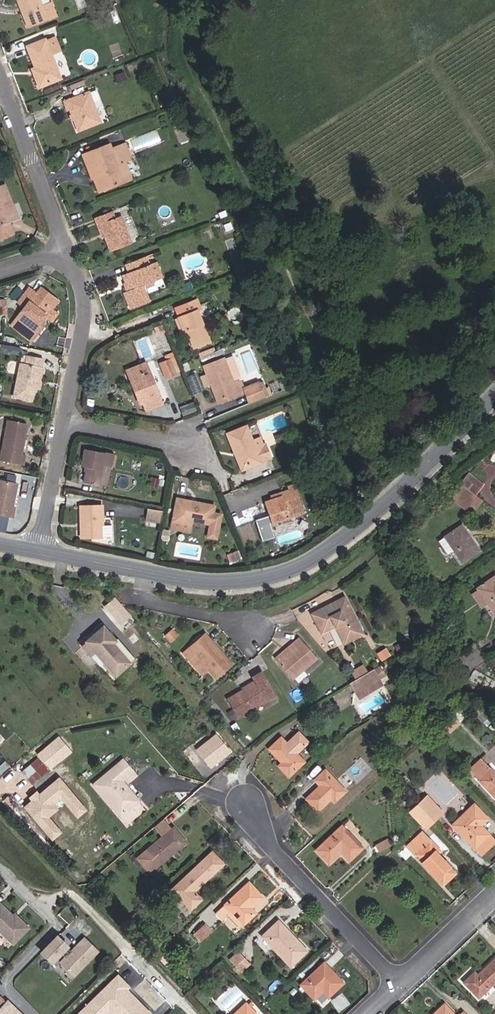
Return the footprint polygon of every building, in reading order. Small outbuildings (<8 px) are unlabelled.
[(48,21),(42,6),(39,0),(21,0),(23,8),(21,9),(29,29),(48,21)] [(57,17),(51,3),(42,6),(48,21),(57,17)] [(40,87),(61,78),(52,56),(48,46),(56,43),(53,37),(45,40),(27,47),(35,68),(38,73),(35,75),(40,87)] [(52,56),(60,53),(56,43),(48,46),(52,56)] [(125,79),(123,72),(114,76),(117,82),(125,79)] [(46,94),(61,88),(59,84),(44,90),(46,94)] [(176,100),(171,88),(167,90),(171,102),(176,100)] [(89,92),(65,102),(67,109),(70,108),(79,131),(100,122),(95,108),(102,105),(96,91),(89,94),(89,92)] [(101,191),(132,180),(125,162),(131,160),(125,143),(113,148),(111,144),(83,155),(92,179),(96,177),(101,191)] [(98,193),(101,191),(96,177),(92,179),(98,193)] [(18,219),(4,184),(0,185),(0,239),(14,234),(9,223),(18,219)] [(110,251),(131,243),(121,216),(114,218),(112,211),(95,217),(97,225),(100,223),(105,237),(110,251)] [(226,231),(234,228),(231,223),(224,226),(226,231)] [(142,285),(156,280),(149,265),(146,256),(125,264),(129,272),(122,275),(128,290),(123,292),(130,309),(149,302),(142,285)] [(162,278),(156,262),(149,265),(156,280),(162,278)] [(192,288),(189,282),(182,284),(185,291),(192,288)] [(44,325),(39,321),(55,299),(40,287),(36,294),(29,288),(18,302),(24,307),(12,324),(33,340),(44,325)] [(193,348),(210,341),(197,310),(200,309),(197,299),(178,307),(182,317),(180,318),(185,331),(191,328),(192,331),(188,333),(193,348)] [(181,333),(185,331),(180,318),(176,320),(181,333)] [(288,338),(286,331),(280,334),(283,340),(288,338)] [(4,342),(14,345),(16,338),(5,336),(4,342)] [(200,357),(215,351),(214,348),(198,354),(200,357)] [(216,354),(215,351),(200,357),(201,361),(216,354)] [(165,378),(176,374),(172,361),(176,360),(173,353),(166,356),(167,360),(160,363),(165,378)] [(21,363),(14,398),(33,402),(37,380),(41,380),(43,367),(41,366),(43,359),(28,356),(23,356),(22,363),(21,363)] [(223,359),(204,366),(212,385),(215,387),(220,400),(236,394),(237,396),(244,393),(248,404),(265,397),(259,382),(243,388),(240,380),(242,379),(232,356),(223,360),(223,359)] [(176,374),(180,372),(176,360),(172,361),(176,374)] [(140,396),(133,379),(149,372),(146,363),(126,370),(137,397),(140,396)] [(146,411),(163,404),(149,372),(133,379),(140,396),(137,397),(140,405),(143,404),(146,411)] [(25,454),(21,454),(27,424),(7,421),(0,460),(23,464),(25,454)] [(244,469),(271,458),(264,443),(263,443),(254,447),(252,440),(246,426),(227,434),(234,450),(236,452),(244,469)] [(278,443),(285,441),(282,434),(276,436),(278,443)] [(254,447),(263,443),(260,436),(252,440),(254,447)] [(299,454),(312,448),(310,441),(296,446),(299,454)] [(109,466),(110,467),(113,453),(105,451),(105,452),(85,449),(82,466),(87,467),(85,482),(99,485),(102,465),(109,466)] [(99,485),(105,486),(109,466),(102,465),(99,485)] [(475,495),(483,485),(468,473),(460,483),(475,495)] [(157,486),(159,480),(152,478),(150,484),(157,486)] [(13,506),(17,484),(0,480),(0,514),(13,516),(15,507),(13,506)] [(475,509),(482,501),(475,495),(460,483),(449,498),(454,501),(458,496),(468,504),(475,509)] [(287,511),(301,506),(296,489),(289,491),(281,493),(282,496),(272,500),(265,502),(271,523),(289,518),(287,511)] [(464,509),(468,504),(458,496),(454,501),(464,509)] [(205,536),(214,538),(220,514),(212,512),(213,505),(177,499),(173,521),(191,524),(191,520),(208,523),(205,536)] [(103,505),(81,506),(81,537),(104,537),(103,505)] [(289,518),(303,514),(301,506),(287,511),(289,518)] [(161,520),(162,510),(147,507),(145,518),(161,520)] [(262,541),(275,537),(268,515),(256,519),(262,541)] [(191,524),(173,521),(171,528),(189,531),(191,524)] [(453,550),(462,563),(479,551),(462,525),(437,541),(447,555),(453,550)] [(233,562),(241,559),(238,552),(230,555),(233,562)] [(494,615),(494,575),(476,589),(476,590),(471,594),(481,609),(487,604),(494,615)] [(103,606),(119,625),(132,614),(115,596),(103,606)] [(363,634),(344,597),(311,614),(319,630),(332,623),(334,627),(343,644),(363,634)] [(321,633),(334,627),(332,623),(319,630),(321,633)] [(116,676),(135,659),(118,639),(116,641),(103,626),(80,646),(98,666),(103,662),(116,676)] [(168,640),(175,634),(171,629),(164,635),(168,640)] [(215,680),(233,664),(205,633),(188,649),(208,671),(215,680)] [(413,643),(419,640),(417,635),(410,639),(413,643)] [(277,662),(292,680),(317,659),(299,637),(293,642),(296,645),(277,662)] [(274,659),(277,662),(296,645),(293,642),(274,659)] [(413,647),(415,652),(422,648),(419,643),(413,647)] [(455,659),(464,673),(483,660),(474,646),(455,659)] [(202,677),(208,671),(188,649),(181,654),(202,677)] [(381,660),(389,656),(385,649),(378,653),(381,660)] [(356,679),(366,673),(363,666),(352,672),(356,679)] [(373,669),(366,673),(356,679),(350,683),(357,694),(380,680),(386,677),(380,668),(374,671),(373,669)] [(275,696),(261,673),(252,678),(254,681),(255,682),(242,690),(226,699),(233,711),(228,714),(231,719),(236,717),(237,719),(275,696)] [(360,699),(383,685),(380,680),(357,694),(360,699)] [(242,690),(255,682),(254,681),(240,688),(242,690)] [(492,721),(488,718),(490,716),(476,704),(470,711),(486,726),(492,721)] [(415,723),(421,718),(413,707),(407,711),(415,723)] [(280,737),(268,749),(281,763),(278,766),(289,777),(304,762),(297,754),(303,748),(301,746),(306,741),(298,732),(291,739),(294,742),(289,746),(280,737)] [(51,767),(62,758),(59,755),(68,748),(59,737),(40,753),(51,767)] [(211,768),(229,753),(217,738),(214,740),(212,738),(206,744),(207,745),(198,753),(211,768)] [(31,785),(48,771),(38,758),(21,773),(31,785)] [(477,776),(485,768),(487,770),(490,768),(480,758),(468,770),(477,780),(479,778),(477,776)] [(138,803),(140,802),(123,781),(134,771),(124,759),(93,784),(112,807),(116,804),(125,814),(123,816),(128,822),(143,810),(138,803)] [(490,768),(487,770),(485,768),(477,776),(479,778),(477,780),(494,799),(494,774),(490,768)] [(334,802),(345,791),(325,770),(314,780),(320,786),(305,799),(317,812),(331,799),(334,802)] [(402,785),(409,779),(405,775),(398,781),(402,785)] [(55,777),(38,797),(50,807),(60,796),(68,803),(76,795),(55,777)] [(404,809),(403,794),(391,795),(391,796),(392,810),(404,809)] [(433,820),(442,813),(426,796),(418,804),(433,820)] [(123,816),(125,814),(116,804),(112,807),(120,818),(123,816)] [(425,829),(433,820),(418,804),(409,812),(425,829)] [(494,841),(480,826),(488,819),(473,804),(451,825),(481,855),(494,841)] [(157,831),(167,823),(164,819),(154,828),(157,831)] [(162,837),(172,829),(167,823),(157,831),(162,837)] [(349,862),(363,848),(341,825),(315,850),(328,864),(341,853),(349,862)] [(138,859),(149,872),(156,866),(157,868),(183,845),(179,842),(183,838),(173,827),(172,829),(162,837),(144,852),(145,853),(138,859)] [(437,854),(440,851),(422,832),(406,847),(443,885),(455,873),(437,854)] [(378,853),(391,846),(387,838),(374,845),(378,853)] [(202,900),(194,892),(224,864),(212,851),(171,890),(191,910),(202,900)] [(149,872),(138,859),(133,863),(144,876),(149,872)] [(251,908),(263,898),(249,882),(225,904),(225,905),(216,913),(222,920),(228,915),(228,914),(231,911),(242,924),(243,925),(254,916),(249,910),(251,908)] [(28,929),(17,917),(15,920),(12,917),(0,905),(0,931),(13,944),(28,929)] [(242,924),(231,911),(228,914),(228,915),(239,927),(242,924)] [(132,928),(140,921),(134,914),(126,922),(132,928)] [(227,917),(224,922),(235,930),(238,926),(227,917)] [(290,967),(307,951),(278,921),(262,937),(290,967)] [(202,941),(212,931),(204,923),(194,933),(202,941)] [(202,941),(194,933),(193,934),(200,942),(202,941)] [(39,950),(52,963),(67,947),(54,935),(39,950)] [(84,935),(59,962),(75,976),(100,950),(84,935)] [(241,973),(250,964),(239,951),(229,960),(241,973)] [(166,962),(162,957),(158,961),(163,966),(166,962)] [(477,976),(474,972),(463,983),(478,999),(494,983),(494,982),(494,958),(477,976)] [(329,997),(343,984),(324,963),(300,985),(315,1000),(323,992),(329,997)] [(8,998),(0,1005),(0,1013),(24,1013),(8,998)] [(246,1003),(240,1008),(238,1006),(229,1013),(256,1013),(250,1008),(254,1004),(251,1001),(247,1005),(246,1003)] [(444,1004),(433,1013),(453,1013),(444,1004)]
